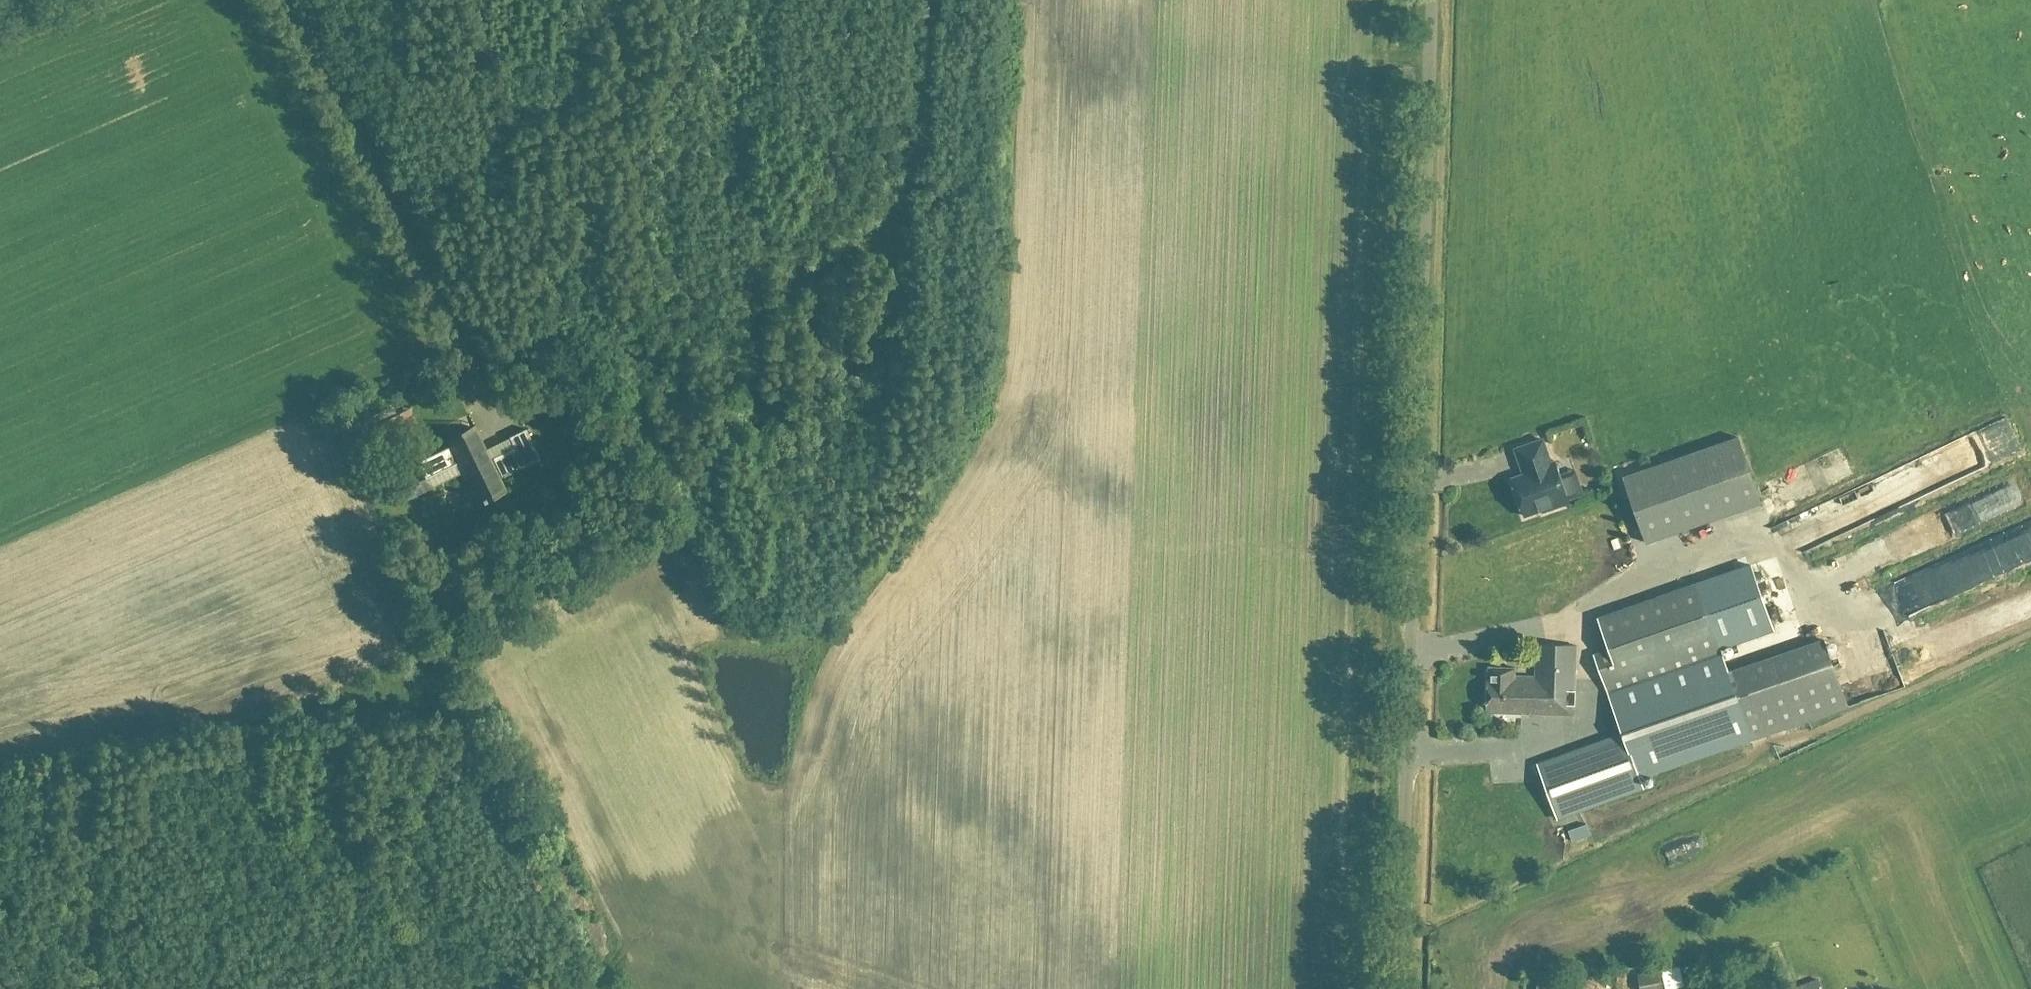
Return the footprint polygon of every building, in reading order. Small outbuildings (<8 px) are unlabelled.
[(392,406),(358,423),(373,453),(397,441),(387,420),(397,415),(392,406)] [(483,502),(487,501),(485,497),(506,487),(477,428),(448,443),(450,446),(418,462),(426,479),(458,464),(476,502),(482,499),(483,502)] [(524,466),(504,475),(504,477),(541,459),(526,429),(509,437),(524,466)] [(1647,543),(1761,503),(1738,437),(1624,477),(1647,543)] [(1524,474),(1512,479),(1525,516),(1542,510),(1542,512),(1569,503),(1555,462),(1551,463),(1543,440),(1515,449),(1524,474)] [(2030,499),(2030,496),(2020,475),(2004,483),(2016,507),(2030,499)] [(2030,562),(2030,547),(2027,535),(2030,534),(2030,524),(1891,576),(1903,610),(2030,562)] [(1752,564),(1697,584),(1720,650),(1775,631),(1752,564)] [(1822,639),(1727,672),(1697,584),(1598,617),(1609,649),(1595,654),(1622,734),(1638,778),(1639,778),(1845,707),(1822,639)] [(1576,644),(1535,643),(1534,676),(1514,676),(1515,668),(1487,667),(1486,713),(1574,716),(1576,644)] [(1622,734),(1538,764),(1558,819),(1643,789),(1639,778),(1638,778),(1622,734)] [(1640,988),(1662,988),(1659,971),(1638,975),(1640,988)]
